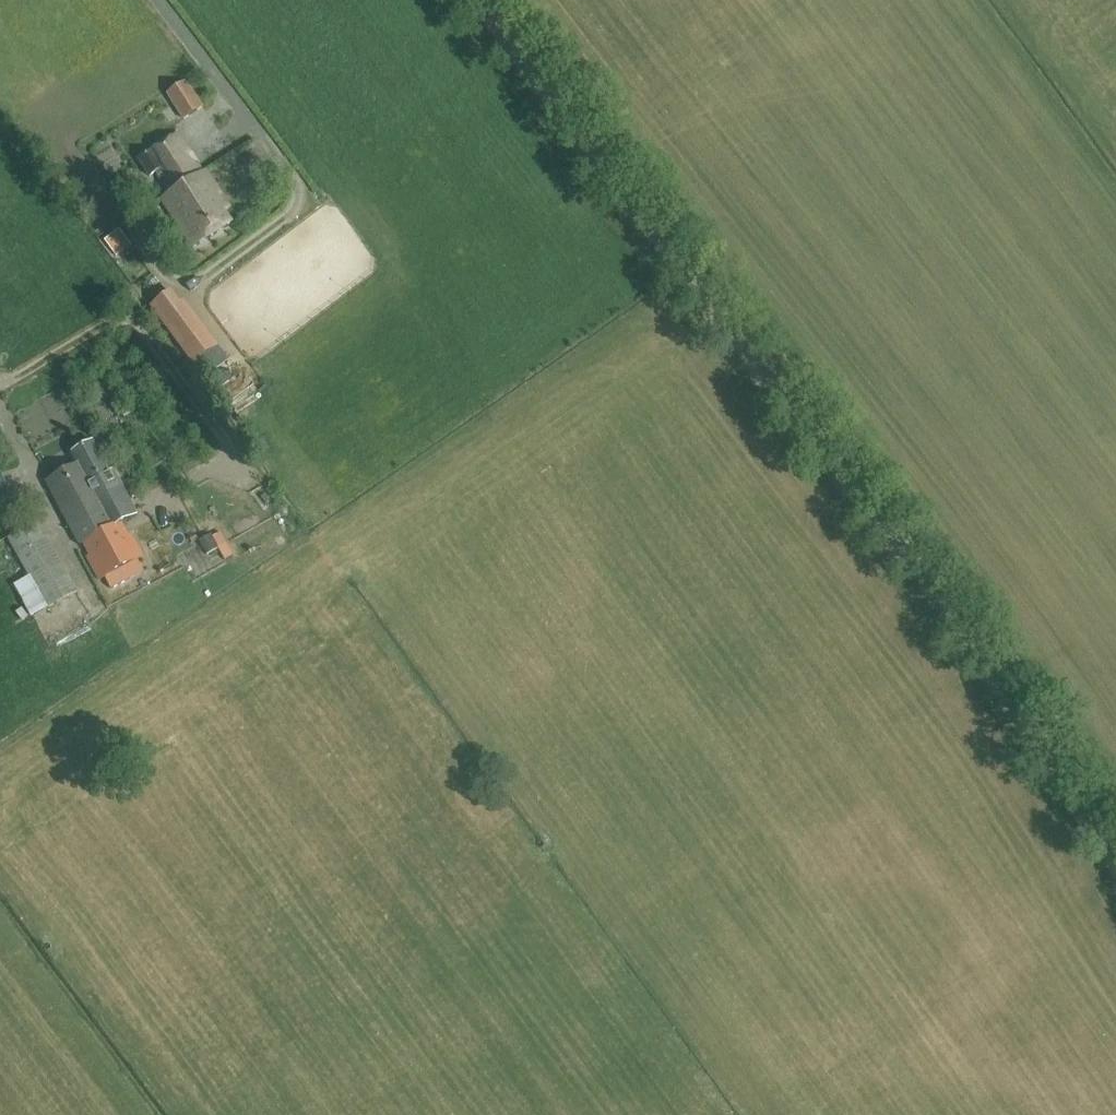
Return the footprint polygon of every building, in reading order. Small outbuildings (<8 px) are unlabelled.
[(203,107),(186,81),(168,93),(184,119),(203,107)] [(157,172),(171,193),(203,172),(179,133),(140,157),(151,175),(157,172)] [(203,172),(171,193),(179,207),(174,211),(195,245),(232,222),(224,208),(228,206),(216,186),(212,188),(203,172)] [(131,246),(119,231),(106,241),(117,256),(131,246)] [(170,293),(152,307),(193,364),(217,345),(208,333),(204,336),(170,293)] [(123,418),(130,413),(120,398),(110,405),(117,417),(120,416),(123,418)] [(108,471),(92,441),(71,453),(77,464),(45,481),(70,528),(128,497),(113,468),(108,471)] [(137,513),(128,497),(70,528),(80,546),(84,543),(91,556),(88,557),(100,580),(105,578),(112,589),(129,580),(122,568),(144,557),(132,534),(129,536),(121,522),(137,513)] [(43,541),(33,523),(8,538),(47,607),(76,591),(46,540),(43,541)] [(206,554),(218,548),(212,537),(200,543),(206,554)]
